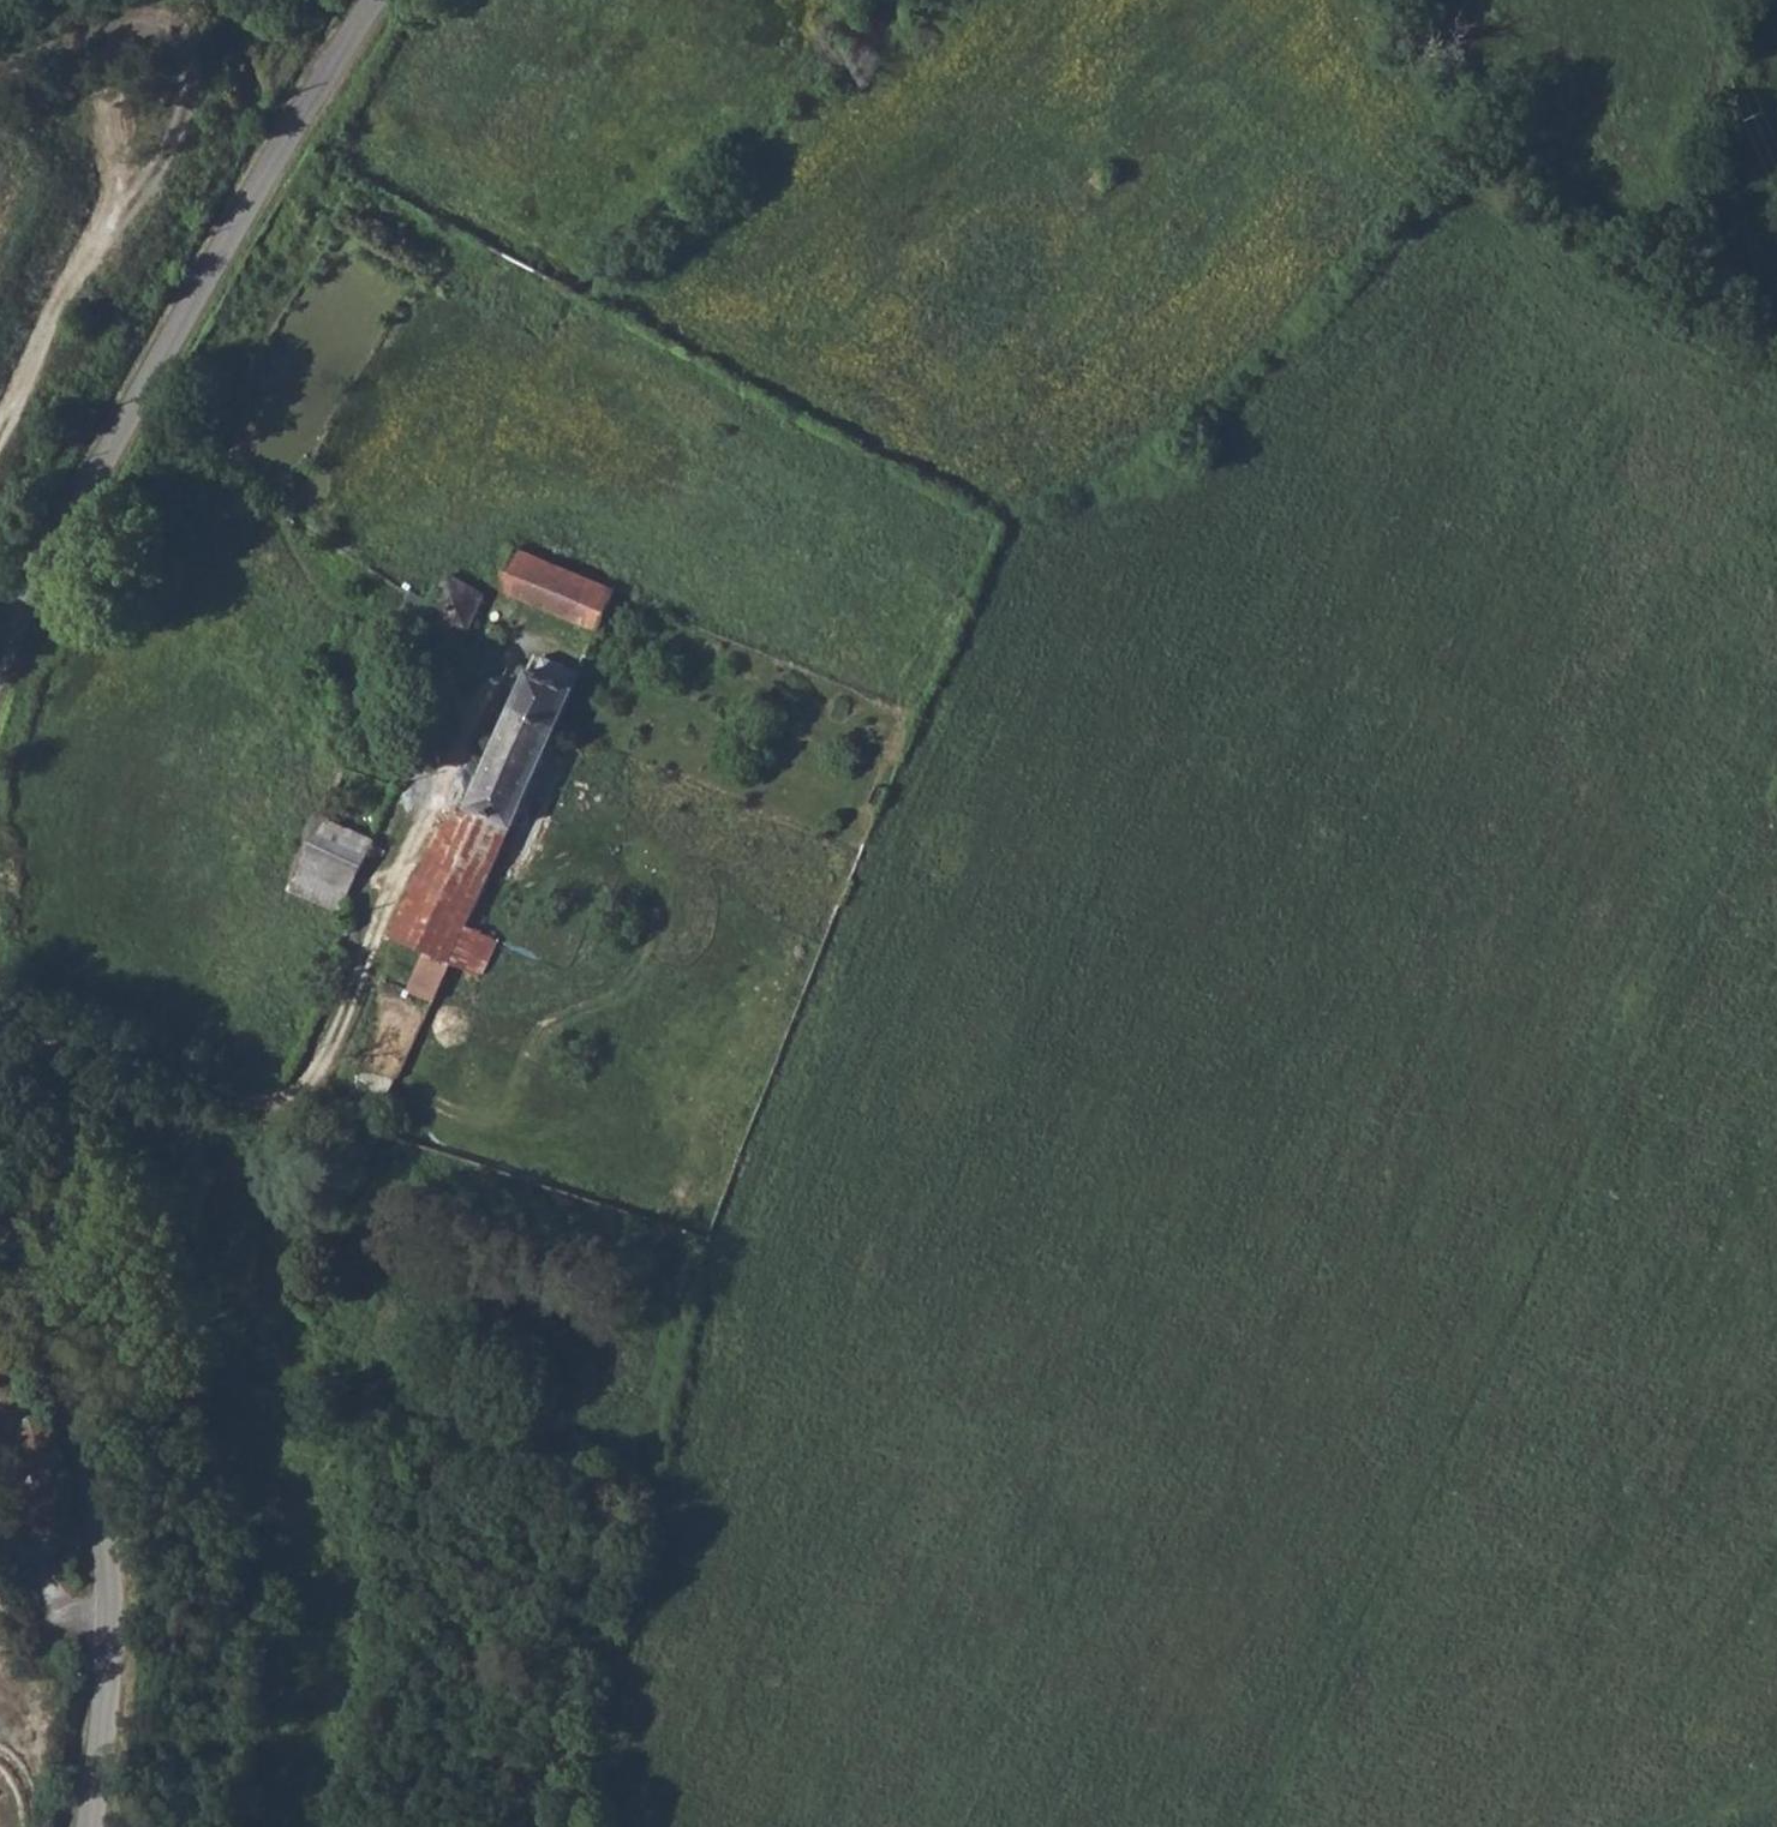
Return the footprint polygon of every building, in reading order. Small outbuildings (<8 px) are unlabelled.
[(588,548),(578,574),(616,589),(628,566),(588,548)] [(616,589),(578,574),(518,549),(503,588),(600,626),(616,589)] [(452,575),(430,601),(470,624),(482,595),(452,575)] [(406,586),(401,602),(423,615),(422,625),(450,641),(462,639),(470,624),(430,601),(406,586)] [(531,668),(515,699),(559,720),(581,668),(557,659),(548,675),(531,668)] [(515,699),(492,755),(535,774),(559,720),(515,699)] [(492,755),(471,804),(512,824),(535,774),(492,755)] [(346,808),(323,798),(288,886),(331,904),(339,908),(367,838),(339,826),(346,808)] [(393,939),(426,954),(451,964),(512,824),(471,804),(438,835),(393,939)] [(426,954),(411,989),(435,999),(451,964),(426,954)]
